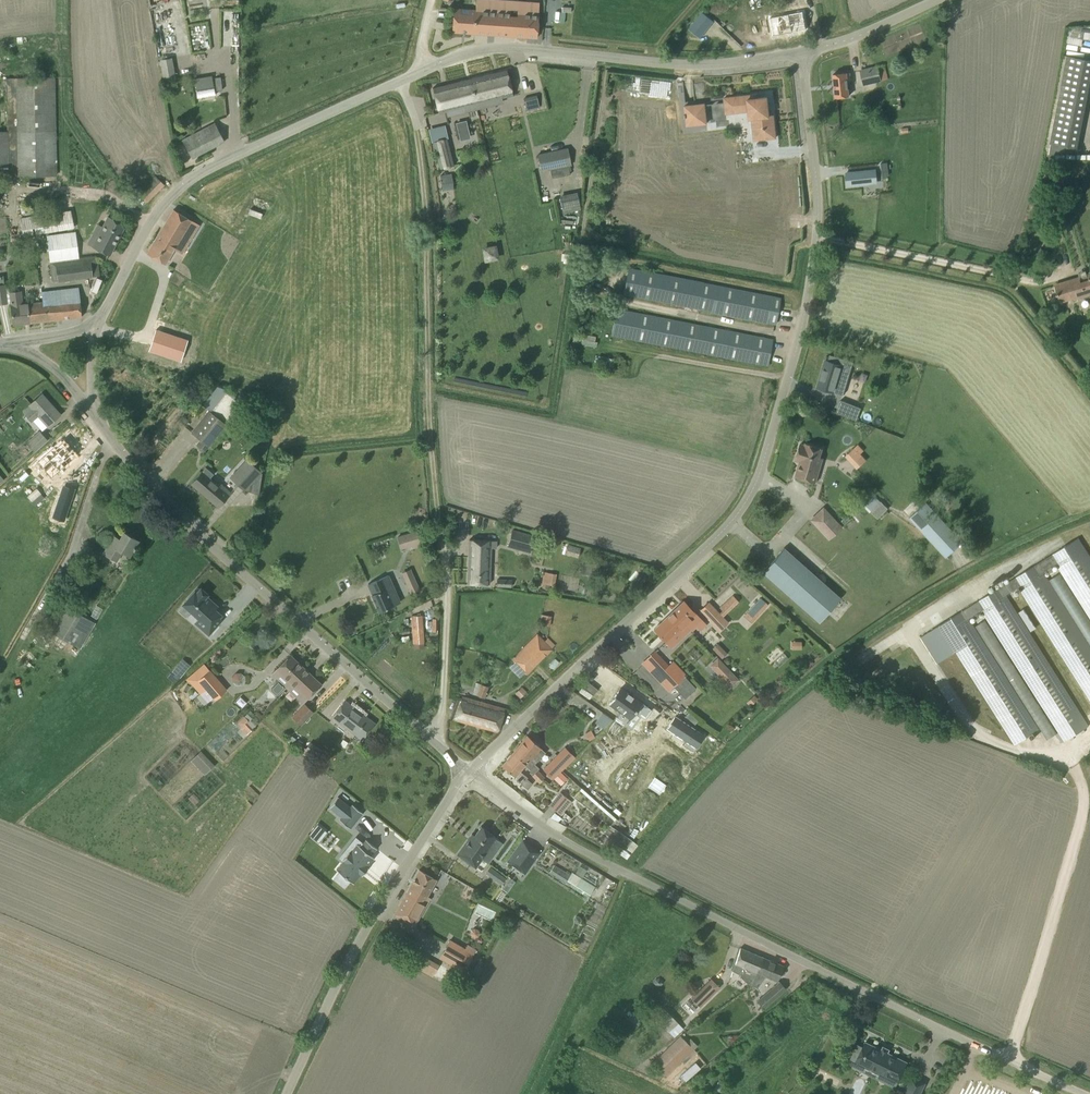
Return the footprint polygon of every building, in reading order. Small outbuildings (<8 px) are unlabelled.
[(474,33),(488,34),(494,35),(495,35),(497,0),(476,0),(475,10),(476,10),(474,33)] [(495,35),(509,36),(514,36),(515,36),(518,1),(501,0),(497,0),(495,35)] [(518,1),(515,36),(527,37),(533,38),(536,38),(539,3),(518,1)] [(453,8),(452,32),(474,33),(476,10),(475,10),(453,8)] [(702,12),(688,29),(700,38),(713,21),(702,12)] [(807,29),(803,12),(770,18),(773,36),(807,29)] [(1050,143),(1077,148),(1089,81),(1089,59),(1067,55),(1050,143)] [(175,79),(175,78),(172,57),(160,59),(163,80),(175,79)] [(888,79),(885,65),(861,70),(864,84),(888,79)] [(508,72),(470,79),(477,109),(489,107),(487,98),(500,95),(501,100),(513,97),(508,72)] [(850,79),(849,72),(833,74),(836,97),(847,96),(846,79),(850,79)] [(211,76),(194,79),(196,90),(213,87),(211,76)] [(57,175),(55,77),(6,78),(7,131),(0,131),(0,176),(57,175)] [(477,109),(470,79),(433,88),(439,114),(446,112),(445,107),(463,103),(465,112),(477,109)] [(695,100),(684,102),(685,106),(685,108),(686,114),(686,117),(687,125),(687,126),(705,124),(716,122),(717,127),(728,126),(727,113),(749,111),(750,118),(752,118),(754,140),(776,137),(774,115),(769,115),(767,97),(757,98),(757,94),(724,97),(713,99),(712,98),(711,98),(710,98),(694,99),(695,100)] [(526,109),(539,106),(536,95),(523,98),(526,109)] [(192,158),(209,149),(224,141),(215,125),(192,137),(190,135),(182,139),(192,158)] [(433,141),(440,168),(453,165),(446,138),(433,141)] [(546,152),(550,169),(571,165),(567,148),(546,152)] [(873,168),(846,170),(847,185),(874,182),(873,168)] [(451,172),(439,174),(441,191),(453,189),(451,172)] [(132,195),(142,206),(165,185),(155,174),(132,195)] [(578,191),(559,193),(560,211),(580,209),(578,191)] [(154,242),(147,253),(166,264),(173,251),(175,249),(181,253),(198,223),(183,215),(173,209),(166,221),(154,242)] [(44,214),(20,217),(23,235),(46,232),(74,227),(71,210),(44,214)] [(108,215),(92,246),(110,255),(125,224),(108,215)] [(53,281),(88,277),(99,275),(97,256),(97,255),(79,257),(76,231),(47,235),(51,268),(50,268),(51,273),(52,273),(53,281)] [(498,259),(496,244),(481,246),(483,261),(498,259)] [(780,298),(628,267),(622,293),(775,324),(780,298)] [(1089,295),(1089,273),(1087,274),(1086,270),(1078,273),(1080,277),(1056,284),(1059,295),(1061,301),(1072,297),(1073,300),(1089,295)] [(6,288),(5,283),(4,283),(3,275),(0,275),(0,303),(9,302),(8,288),(6,288)] [(28,303),(30,322),(82,316),(78,288),(67,290),(44,292),(45,298),(42,298),(42,301),(28,303)] [(28,303),(22,304),(21,291),(10,292),(11,305),(13,324),(30,322),(28,303)] [(773,338),(616,308),(611,335),(767,366),(773,338)] [(156,329),(149,351),(180,361),(187,339),(156,329)] [(131,351),(133,344),(120,339),(117,346),(131,351)] [(826,360),(818,387),(828,390),(833,392),(843,395),(853,362),(830,355),(828,360),(826,360)] [(204,450),(211,442),(226,424),(241,404),(225,391),(210,411),(208,410),(191,432),(201,439),(197,444),(204,450)] [(206,397),(199,393),(196,397),(202,402),(206,397)] [(48,425),(60,414),(42,394),(29,405),(32,408),(25,415),(31,421),(38,414),(48,425)] [(841,399),(836,412),(856,420),(861,407),(841,399)] [(27,443),(34,451),(47,439),(40,431),(27,443)] [(55,445),(38,460),(52,476),(60,469),(62,472),(65,469),(62,467),(76,455),(63,440),(56,446),(55,445)] [(816,446),(805,443),(805,444),(801,443),(796,460),(800,461),(796,476),(816,482),(823,458),(820,457),(822,448),(816,446)] [(844,454),(856,469),(867,460),(861,452),(864,450),(859,443),(844,454)] [(230,478),(244,490),(259,494),(261,472),(247,459),(230,478)] [(205,467),(198,475),(191,484),(218,507),(225,498),(230,492),(217,482),(215,484),(209,479),(213,473),(205,467)] [(36,488),(27,496),(32,501),(41,494),(41,493),(36,488)] [(63,488),(56,509),(66,512),(73,491),(63,488)] [(874,493),(864,503),(878,518),(888,508),(874,493)] [(908,517),(945,557),(963,541),(926,501),(908,517)] [(823,506),(809,519),(817,528),(828,539),(842,527),(831,515),(823,506)] [(535,536),(512,529),(507,547),(530,553),(535,536)] [(416,530),(397,536),(401,547),(420,542),(416,530)] [(129,556),(138,540),(124,532),(120,539),(114,536),(103,554),(116,561),(121,552),(129,556)] [(986,619),(1058,732),(1064,742),(1089,726),(1007,595),(1019,587),(1089,700),(1089,644),(1044,572),(1056,564),(1089,618),(1089,555),(1078,536),(920,636),(936,661),(954,649),(1015,745),(1040,729),(975,626),(970,618),(981,610),(986,619)] [(482,537),(471,537),(467,581),(478,582),(488,582),(490,558),(490,551),(489,551),(489,547),(496,547),(497,540),(490,540),(490,538),(482,537)] [(565,554),(577,557),(580,547),(568,544),(565,554)] [(841,598),(784,547),(762,572),(819,622),(841,598)] [(409,569),(401,572),(410,594),(418,590),(409,569)] [(556,574),(544,571),(542,583),(543,583),(542,587),(549,588),(549,585),(554,585),(556,574)] [(1089,643),(1089,619),(1061,573),(1050,580),(1089,643)] [(388,575),(368,584),(372,594),(379,611),(400,602),(396,594),(388,575)] [(197,588),(187,599),(188,600),(195,606),(191,610),(191,611),(199,618),(196,621),(209,633),(221,619),(218,617),(220,615),(214,609),(217,606),(214,603),(213,605),(211,603),(212,602),(205,596),(207,593),(201,588),(199,590),(197,588)] [(751,622),(767,604),(760,597),(744,615),(751,622)] [(708,602),(700,609),(720,629),(727,622),(722,617),(738,601),(735,598),(719,614),(716,611),(708,602)] [(689,628),(690,628),(692,630),(696,626),(701,630),(706,625),(701,619),(683,601),(672,611),(689,628)] [(45,616),(41,623),(46,625),(45,628),(80,648),(95,623),(60,602),(50,619),(45,616)] [(672,611),(654,629),(666,642),(671,637),(675,641),(689,628),(672,611)] [(549,626),(551,615),(541,614),(540,624),(549,626)] [(423,648),(421,615),(411,616),(413,643),(413,649),(423,648)] [(986,619),(975,626),(1047,739),(1058,733),(986,619)] [(538,634),(526,645),(540,659),(554,646),(547,639),(545,641),(538,634)] [(718,642),(712,647),(722,658),(727,652),(718,642)] [(518,653),(512,659),(518,665),(526,673),(532,667),(540,659),(526,645),(518,653)] [(647,658),(673,686),(685,698),(696,688),(684,676),(686,675),(673,661),(668,666),(654,651),(647,658)] [(279,695),(286,687),(302,703),(321,683),(290,654),(271,673),(276,678),(274,679),(274,681),(275,682),(271,687),(271,690),(275,695),(279,695)] [(183,659),(173,670),(179,676),(189,665),(183,659)] [(227,689),(210,669),(209,670),(204,664),(185,679),(187,682),(189,680),(200,694),(196,697),(203,706),(213,698),(214,699),(227,689)] [(718,674),(716,676),(728,689),(738,679),(726,666),(718,674)] [(481,684),(477,695),(484,697),(488,686),(481,684)] [(621,689),(609,705),(619,712),(614,718),(624,726),(635,712),(644,719),(650,711),(621,689)] [(461,698),(454,719),(497,731),(504,708),(469,698),(468,700),(461,698)] [(362,739),(374,723),(344,700),(332,716),(362,739)] [(305,704),(293,717),(301,724),(313,711),(305,704)] [(603,728),(612,717),(602,710),(594,721),(603,728)] [(243,715),(235,722),(240,727),(232,736),(238,742),(258,723),(252,717),(255,715),(252,711),(246,717),(243,715)] [(689,726),(681,739),(701,752),(710,740),(689,726)] [(524,765),(529,769),(534,773),(539,768),(535,764),(546,751),(535,742),(527,735),(511,754),(524,765)] [(211,744),(218,749),(223,743),(216,737),(211,744)] [(561,750),(543,769),(553,779),(563,769),(561,768),(568,762),(569,763),(575,757),(565,746),(561,750)] [(204,775),(215,765),(200,750),(190,760),(204,775)] [(511,754),(502,765),(523,783),(527,778),(519,771),(524,765),(511,754)] [(543,777),(538,770),(532,775),(537,782),(543,777)] [(561,791),(549,805),(559,813),(570,799),(561,791)] [(338,796),(329,807),(341,817),(339,819),(350,828),(362,813),(351,804),(350,806),(338,796)] [(633,820),(644,829),(652,819),(642,810),(633,820)] [(308,834),(318,841),(326,831),(317,823),(308,834)] [(469,838),(457,854),(466,860),(475,867),(491,846),(497,837),(481,826),(474,835),(472,833),(469,838)] [(326,831),(319,842),(328,848),(335,838),(326,831)] [(339,872),(334,878),(344,887),(350,880),(353,883),(360,874),(362,875),(368,868),(366,866),(374,857),(370,854),(376,847),(366,839),(363,843),(355,837),(339,857),(343,861),(336,869),(339,872)] [(525,873),(540,852),(522,839),(507,861),(525,873)] [(632,840),(626,847),(631,852),(637,845),(632,840)] [(483,869),(487,862),(482,859),(478,866),(483,869)] [(549,872),(562,880),(566,872),(554,864),(549,872)] [(583,876),(587,868),(580,865),(576,873),(583,876)] [(490,867),(485,873),(495,880),(495,879),(501,884),(506,878),(490,867)] [(394,914),(404,919),(414,925),(430,896),(428,895),(436,879),(419,869),(394,914)] [(595,885),(572,871),(565,882),(588,896),(595,885)] [(439,958),(463,972),(474,953),(473,953),(475,949),(467,944),(465,948),(460,946),(462,943),(451,937),(439,958)] [(750,984),(761,956),(740,948),(731,970),(740,974),(740,976),(747,983),(750,984)] [(750,984),(757,987),(765,976),(777,981),(783,965),(761,956),(750,984)] [(655,981),(654,984),(657,986),(661,985),(662,981),(659,978),(656,979),(655,979),(655,981)] [(692,998),(700,1005),(718,987),(711,979),(692,998)] [(757,1001),(763,1008),(785,989),(779,982),(757,1001)] [(674,1037),(684,1028),(670,1013),(660,1022),(674,1037)] [(694,1049),(698,1045),(690,1038),(686,1042),(679,1034),(652,1062),(667,1076),(694,1049)] [(866,1042),(863,1046),(858,1044),(848,1064),(861,1071),(864,1065),(897,1081),(902,1071),(907,1062),(888,1053),(881,1049),(866,1042)] [(926,1082),(912,1076),(903,1093),(920,1093),(926,1082)]
